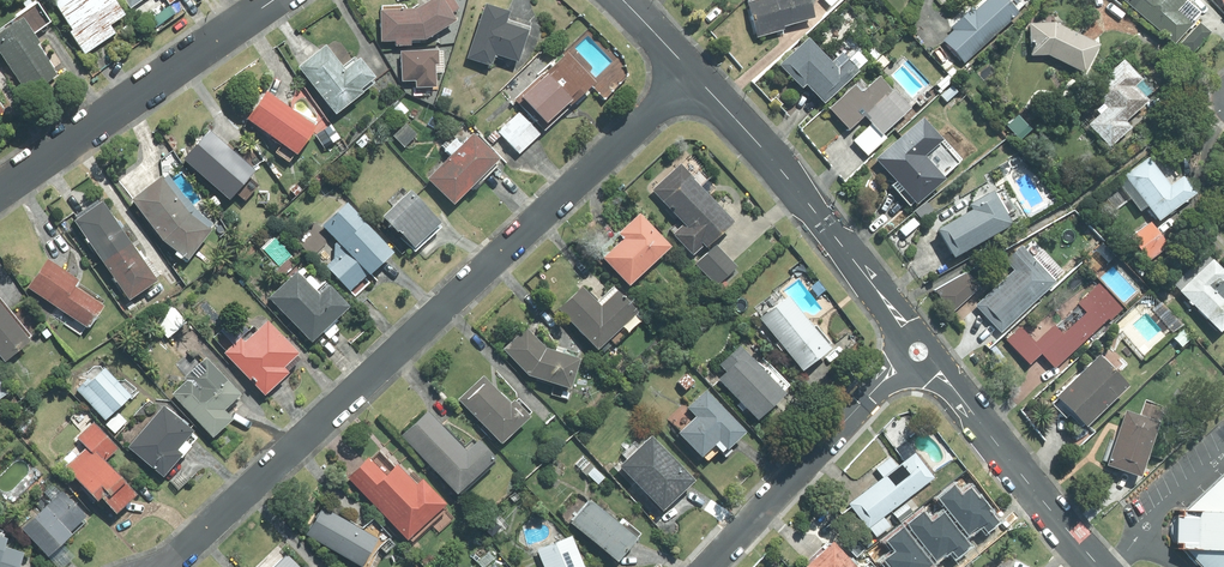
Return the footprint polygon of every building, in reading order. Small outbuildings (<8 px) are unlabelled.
[(111,0),(46,0),(68,31),(66,33),(83,56),(113,34),(107,27),(122,16),(111,0)] [(129,11),(143,0),(121,0),(129,11)] [(452,23),(448,16),(457,11),(451,0),(431,0),(413,10),(376,11),(377,44),(403,43),(404,68),(432,68),(431,36),(452,23)] [(754,39),(782,32),(781,28),(810,21),(805,0),(751,0),(744,2),(754,39)] [(836,0),(820,0),(829,8),(836,0)] [(948,28),(951,31),(941,40),(963,64),(1015,16),(1000,0),(985,0),(972,12),(969,8),(948,28)] [(1171,45),(1188,25),(1174,13),(1185,0),(1119,0),(1171,45)] [(16,18),(0,30),(0,61),(27,98),(56,76),(35,48),(37,46),(29,36),(49,21),(36,3),(16,18)] [(501,24),(504,11),(480,5),(465,61),(489,68),(492,56),(516,63),(525,31),(501,24)] [(174,16),(167,7),(148,22),(155,31),(174,16)] [(1209,35),(1196,23),(1179,44),(1193,55),(1209,35)] [(1096,46),(1053,25),(1028,24),(1026,56),(1048,57),(1081,74),(1096,46)] [(826,63),(805,39),(776,64),(798,89),(801,86),(818,105),(856,73),(838,53),(826,63)] [(339,71),(321,47),(293,68),(331,117),(358,96),(355,92),(370,80),(353,60),(339,71)] [(873,49),(867,55),(875,63),(871,67),(879,73),(888,63),(873,49)] [(565,109),(591,85),(562,54),(514,99),(539,127),(562,105),(565,109)] [(1095,116),(1085,126),(1108,149),(1129,128),(1123,122),(1145,100),(1133,87),(1139,81),(1119,61),(1088,92),(1104,109),(1102,111),(1097,106),(1091,112),(1095,116)] [(946,75),(934,85),(940,91),(958,76),(951,68),(945,74),(946,75)] [(851,142),(866,157),(886,138),(881,133),(907,108),(876,76),(861,91),(853,83),(826,109),(847,131),(861,118),(868,126),(851,142)] [(288,113),(259,93),(240,120),(292,157),(315,124),(291,108),(288,113)] [(407,111),(399,102),(389,112),(398,120),(407,111)] [(539,135),(517,112),(496,132),(517,155),(539,135)] [(939,179),(958,162),(918,118),(872,160),(892,182),(887,187),(908,210),(941,181),(939,179)] [(326,121),(312,129),(323,149),(338,141),(326,121)] [(404,124),(391,136),(403,149),(416,136),(404,124)] [(232,194),(241,202),(256,185),(247,177),(251,173),(203,132),(178,160),(225,202),(232,194)] [(472,191),(499,164),(468,134),(458,145),(453,139),(441,151),(447,156),(423,181),(450,206),(468,188),(472,191)] [(1122,191),(1137,213),(1145,207),(1154,221),(1194,195),(1180,175),(1166,184),(1148,157),(1123,174),(1130,186),(1122,191)] [(666,234),(715,286),(735,267),(711,242),(731,223),(677,166),(650,192),(678,222),(666,234)] [(158,179),(127,201),(155,240),(183,262),(205,233),(186,218),(158,179)] [(376,217),(411,254),(431,236),(427,232),(435,225),(404,192),(376,217)] [(932,232),(948,259),(1007,225),(987,192),(964,206),(967,211),(932,232)] [(98,202),(70,222),(126,302),(154,282),(98,202)] [(318,226),(333,242),(332,259),(323,268),(347,294),(390,254),(343,203),(318,226)] [(618,240),(597,259),(623,287),(664,250),(633,216),(613,235),(618,240)] [(1148,221),(1128,236),(1147,262),(1167,247),(1148,221)] [(275,236),(261,248),(279,268),(293,256),(275,236)] [(1002,261),(1012,271),(973,306),(997,333),(1054,283),(1020,246),(1002,261)] [(1218,282),(1223,276),(1223,273),(1205,253),(1171,285),(1216,333),(1223,326),(1223,288),(1218,282)] [(76,283),(42,262),(24,290),(85,329),(101,305),(73,287),(76,283)] [(952,312),(981,286),(969,271),(934,292),(952,312)] [(320,332),(327,339),(336,332),(329,324),(346,308),(321,282),(312,290),(295,272),(265,299),(307,344),(320,332)] [(1084,314),(1076,321),(1067,311),(1032,342),(1019,327),(1004,341),(1025,366),(1040,353),(1052,368),(1119,309),(1098,285),(1075,304),(1084,314)] [(596,302),(582,286),(555,310),(594,352),(635,315),(610,288),(596,302)] [(785,297),(756,320),(797,372),(826,349),(785,297)] [(169,301),(149,318),(166,340),(187,323),(169,301)] [(1159,302),(1149,311),(1164,329),(1174,320),(1159,302)] [(0,364),(26,343),(0,311),(0,363),(0,364)] [(247,331),(234,316),(217,331),(231,346),(222,354),(261,397),(300,360),(264,322),(242,342),(239,339),(247,331)] [(524,328),(500,350),(524,376),(566,391),(577,361),(544,349),(524,328)] [(779,394),(787,386),(762,359),(756,365),(738,346),(716,367),(722,373),(714,381),(753,422),(781,396),(779,394)] [(1126,387),(1095,356),(1052,399),(1082,430),(1126,387)] [(237,395),(204,360),(167,395),(209,440),(229,422),(220,411),(237,395)] [(116,382),(97,362),(83,375),(86,379),(74,391),(103,421),(128,397),(130,400),(138,393),(122,377),(116,382)] [(528,413),(516,400),(511,404),(484,374),(455,400),(496,446),(526,419),(525,417),(528,413)] [(693,418),(676,434),(699,459),(711,447),(718,455),(742,432),(703,391),(685,409),(693,418)] [(195,438),(159,407),(122,448),(158,480),(195,438)] [(1156,421),(1122,409),(1102,466),(1136,478),(1156,421)] [(463,450),(428,411),(399,437),(452,496),(491,461),(473,440),(463,450)] [(126,423),(116,413),(104,425),(114,435),(126,423)] [(16,426),(26,436),(36,427),(26,416),(16,426)] [(110,516),(133,497),(103,461),(115,451),(91,424),(75,438),(85,449),(63,467),(94,505),(98,502),(110,516)] [(691,482),(647,437),(614,469),(658,514),(691,482)] [(345,478),(405,545),(432,520),(442,531),(454,520),(415,476),(409,482),(379,448),(345,478)] [(873,471),(880,479),(846,506),(866,531),(868,530),(874,538),(888,527),(881,518),(888,513),(897,524),(911,513),(902,502),(933,478),(913,453),(894,468),(887,460),(873,471)] [(581,457),(572,466),(584,478),(587,475),(595,484),(602,478),(581,457)] [(189,478),(181,470),(168,483),(176,492),(189,478)] [(1175,518),(1174,545),(1195,566),(1223,566),(1223,473),(1175,518)] [(962,494),(955,485),(939,498),(969,534),(979,526),(986,535),(1001,522),(972,486),(962,494)] [(67,534),(83,520),(59,493),(17,529),(43,558),(69,536),(67,534)] [(634,541),(584,499),(564,524),(614,565),(634,541)] [(357,531),(319,508),(302,536),(341,560),(353,566),(368,566),(377,551),(382,556),(396,542),(372,517),(357,531)] [(933,523),(924,511),(908,524),(938,561),(949,552),(956,560),(973,547),(945,513),(933,523)] [(888,540),(897,551),(885,560),(891,566),(932,566),(934,565),(904,528),(888,540)] [(533,550),(540,566),(579,566),(567,536),(533,550)] [(826,542),(800,566),(850,566),(826,542)] [(21,555),(0,548),(0,566),(17,566),(21,555)] [(272,566),(296,566),(286,555),(272,566)]
